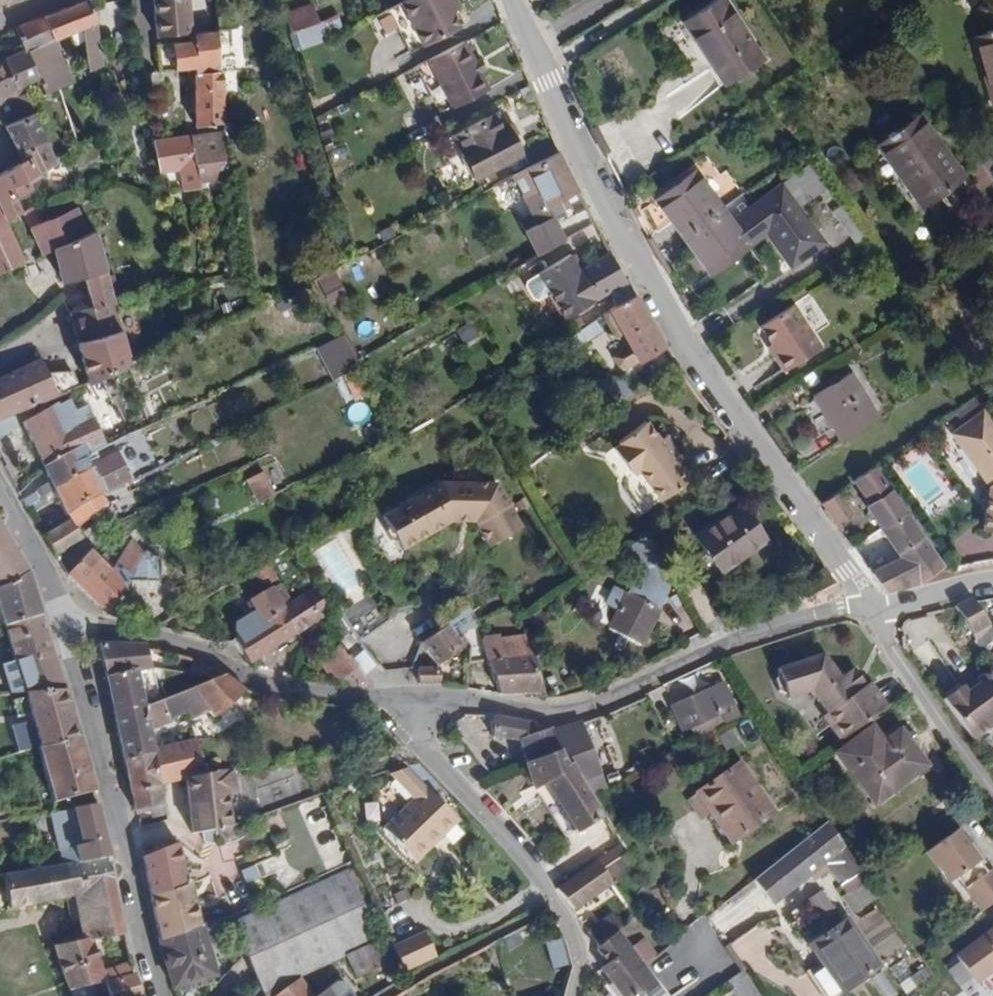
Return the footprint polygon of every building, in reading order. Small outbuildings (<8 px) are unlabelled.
[(91,0),(88,0),(42,18),(49,38),(23,49),(31,67),(42,93),(55,86),(69,79),(56,40),(79,30),(85,70),(97,68),(91,0)] [(153,21),(162,26),(162,35),(190,33),(187,0),(151,0),(153,21)] [(390,9),(400,32),(413,54),(467,25),(460,10),(467,6),(464,0),(408,0),(390,9)] [(721,0),(717,0),(684,23),(724,84),(761,60),(721,0)] [(332,40),(316,6),(289,20),(304,53),(332,40)] [(49,38),(42,18),(12,30),(19,46),(13,48),(15,54),(1,61),(8,78),(31,67),(23,49),(49,38)] [(153,21),(154,36),(162,35),(162,26),(153,21)] [(192,44),(155,47),(156,72),(195,71),(195,79),(226,76),(221,30),(191,33),(192,44)] [(976,40),(988,81),(983,83),(992,113),(992,35),(976,40)] [(480,74),(463,43),(451,49),(419,65),(436,97),(447,92),(456,108),(490,90),(482,73),(480,74)] [(1,61),(0,61),(0,105),(10,100),(16,96),(8,78),(1,61)] [(226,76),(195,79),(199,127),(232,126),(226,76)] [(36,140),(28,123),(24,114),(16,96),(10,100),(17,111),(0,119),(0,123),(1,126),(13,152),(36,140)] [(959,175),(915,113),(877,140),(901,175),(897,179),(915,204),(932,193),(947,214),(971,198),(956,177),(959,175)] [(494,115),(446,140),(467,180),(519,154),(510,136),(506,138),(494,115)] [(12,192),(30,183),(35,193),(54,183),(48,167),(55,164),(52,156),(45,160),(36,140),(13,152),(17,161),(20,166),(16,168),(13,163),(0,170),(0,198),(12,192)] [(203,185),(238,181),(235,157),(233,142),(192,147),(192,140),(184,141),(157,144),(161,174),(200,170),(203,185)] [(578,193),(557,154),(512,177),(536,223),(525,229),(537,252),(559,240),(563,237),(550,214),(561,208),(558,204),(578,193)] [(688,227),(680,234),(709,274),(766,233),(763,229),(797,204),(816,190),(800,167),(727,219),(717,205),(688,227)] [(655,199),(680,234),(688,227),(717,205),(692,173),(655,199)] [(12,192),(22,214),(41,205),(35,193),(30,183),(12,192)] [(766,233),(774,244),(792,268),(825,243),(797,204),(763,229),(766,233)] [(22,214),(27,223),(45,215),(41,205),(22,214)] [(10,267),(22,261),(6,223),(4,220),(0,210),(0,272),(10,267)] [(27,223),(41,253),(50,248),(60,244),(45,215),(27,223)] [(91,307),(112,301),(93,228),(60,244),(50,248),(60,290),(85,283),(91,307)] [(608,250),(579,268),(585,277),(566,288),(568,319),(627,283),(608,250)] [(571,254),(567,257),(571,266),(545,281),(568,319),(566,288),(585,277),(579,268),(571,254)] [(571,266),(567,257),(540,274),(545,281),(571,266)] [(352,295),(339,270),(320,280),(334,305),(352,295)] [(641,307),(634,295),(602,315),(613,333),(619,338),(624,335),(630,346),(612,355),(618,366),(626,368),(638,361),(639,362),(664,348),(641,307)] [(79,342),(120,330),(112,301),(91,307),(71,312),(79,342)] [(758,324),(770,342),(776,352),(772,354),(781,367),(818,342),(788,302),(758,324)] [(592,321),(572,333),(573,335),(575,334),(580,343),(599,332),(592,321)] [(94,375),(127,359),(120,330),(79,342),(80,345),(94,375)] [(359,366),(341,333),(313,348),(330,381),(359,366)] [(776,352),(770,342),(766,345),(772,354),(776,352)] [(84,380),(78,368),(58,376),(48,358),(0,381),(0,420),(11,415),(58,392),(71,386),(84,380)] [(844,438),(879,412),(847,368),(812,394),(844,438)] [(612,410),(635,392),(625,379),(601,395),(612,410)] [(23,419),(47,472),(80,456),(68,429),(57,404),(23,419)] [(947,429),(985,483),(992,493),(992,427),(978,406),(947,429)] [(0,420),(0,435),(17,427),(11,415),(0,420)] [(666,448),(661,439),(647,420),(619,438),(621,441),(615,446),(632,472),(639,468),(660,499),(689,481),(677,464),(683,460),(672,444),(666,448)] [(136,466),(155,459),(145,429),(126,435),(136,466)] [(667,435),(661,439),(666,448),(672,444),(667,435)] [(40,497),(44,505),(59,498),(92,482),(80,456),(47,472),(55,489),(40,497)] [(912,503),(881,460),(852,481),(867,501),(862,506),(877,528),(912,503)] [(262,505),(281,495),(269,472),(249,482),(262,505)] [(65,511),(98,496),(92,482),(59,498),(65,511)] [(477,508),(500,492),(497,484),(443,483),(385,517),(389,525),(387,534),(392,541),(400,544),(404,550),(454,523),(455,522),(460,519),(463,517),(468,513),(477,508)] [(521,529),(500,492),(477,508),(490,546),(521,529)] [(883,592),(917,585),(942,566),(913,527),(923,518),(912,503),(877,528),(896,554),(868,573),(883,592)] [(764,538),(742,504),(694,534),(714,569),(764,538)] [(490,546),(477,508),(468,513),(463,517),(468,517),(469,521),(471,521),(470,523),(473,524),(488,547),(490,546)] [(71,520),(41,537),(54,558),(83,541),(71,520)] [(24,572),(16,557),(0,531),(0,583),(24,572)] [(866,536),(850,548),(855,555),(871,544),(866,536)] [(653,552),(644,537),(626,549),(630,556),(640,552),(643,557),(653,552)] [(132,555),(127,546),(103,568),(96,574),(86,565),(75,555),(66,577),(107,616),(115,618),(120,606),(111,598),(120,580),(132,555)] [(153,559),(132,555),(120,580),(151,581),(153,559)] [(94,559),(86,565),(96,574),(103,568),(94,559)] [(616,609),(606,627),(637,645),(663,599),(664,596),(651,574),(644,565),(627,591),(626,593),(616,609)] [(661,568),(651,574),(664,596),(670,584),(661,568)] [(24,572),(0,583),(0,625),(38,615),(24,572)] [(330,608),(316,584),(304,591),(320,615),(324,612),(330,608)] [(604,602),(616,609),(626,593),(614,586),(604,602)] [(233,633),(232,641),(249,663),(295,631),(280,608),(267,589),(244,606),(248,615),(236,622),(233,633)] [(320,615),(304,591),(280,608),(295,631),(320,615)] [(377,591),(342,615),(360,642),(395,619),(377,591)] [(969,597),(953,608),(976,641),(992,630),(973,602),(969,597)] [(38,615),(0,625),(0,629),(21,691),(63,690),(38,615)] [(168,619),(154,627),(175,633),(168,619)] [(463,640),(449,620),(440,626),(422,639),(436,658),(463,640)] [(976,641),(980,647),(992,637),(992,632),(992,630),(976,641)] [(306,639),(336,684),(344,685),(363,677),(346,652),(338,641),(329,647),(317,631),(306,639)] [(542,694),(522,637),(481,645),(467,651),(463,669),(490,676),(497,695),(542,694)] [(361,643),(346,652),(363,677),(377,667),(361,643)] [(104,677),(135,671),(150,668),(150,667),(146,651),(145,645),(98,645),(104,677)] [(819,719),(837,743),(856,730),(884,710),(867,686),(863,689),(851,673),(838,683),(820,658),(774,672),(776,675),(773,681),(776,692),(782,698),(783,701),(807,694),(823,716),(819,719)] [(960,686),(942,699),(971,739),(992,723),(992,667),(992,666),(975,679),(978,683),(965,692),(962,688),(960,686)] [(420,676),(421,685),(441,684),(439,670),(418,670),(420,676)] [(111,711),(143,702),(135,671),(104,677),(107,693),(111,711)] [(204,721),(242,692),(225,677),(171,693),(143,702),(111,711),(121,761),(153,751),(146,723),(181,712),(185,724),(177,726),(181,742),(196,738),(204,721)] [(975,679),(962,688),(965,692),(978,683),(975,679)] [(723,685),(670,708),(680,732),(717,714),(715,706),(729,699),(723,685)] [(63,690),(21,691),(39,743),(51,801),(91,793),(63,690)] [(560,746),(552,730),(550,727),(532,734),(531,723),(508,719),(490,717),(490,739),(509,742),(517,743),(521,753),(524,764),(560,746)] [(568,725),(552,730),(560,746),(569,763),(579,780),(597,771),(568,725)] [(836,756),(874,803),(924,764),(899,731),(885,742),(873,728),(836,756)] [(186,777),(211,771),(209,763),(202,764),(196,738),(181,742),(153,751),(161,784),(186,777)] [(532,787),(569,763),(560,746),(524,764),(532,787)] [(161,784),(153,751),(121,761),(131,811),(149,807),(162,803),(161,784)] [(725,776),(738,766),(736,762),(694,790),(698,796),(725,776)] [(579,780),(569,763),(532,787),(563,836),(599,813),(590,797),(579,780)] [(924,764),(874,803),(878,809),(929,770),(924,764)] [(770,814),(738,766),(725,776),(698,796),(729,842),(770,814)] [(431,794),(406,767),(390,774),(412,798),(398,810),(431,794)] [(186,777),(190,832),(190,837),(211,828),(212,829),(223,826),(221,815),(211,771),(186,777)] [(456,822),(431,794),(398,810),(379,827),(411,863),(430,846),(425,843),(435,835),(439,838),(456,822)] [(163,815),(162,803),(149,807),(151,818),(163,815)] [(109,857),(95,805),(70,809),(82,861),(109,857)] [(837,837),(826,821),(765,869),(752,880),(770,904),(824,862),(844,847),(837,837)] [(16,841),(13,827),(0,830),(0,844),(16,841)] [(953,828),(921,852),(947,886),(954,881),(973,906),(992,891),(992,880),(953,828)] [(425,843),(430,846),(439,838),(435,835),(425,843)] [(174,844),(141,858),(150,899),(157,937),(200,928),(187,877),(185,879),(174,844)] [(859,869),(844,847),(824,862),(839,883),(859,869)] [(598,869),(621,853),(616,848),(595,865),(598,869)] [(598,869),(607,880),(628,863),(621,853),(598,869)] [(109,857),(82,861),(38,868),(0,874),(0,912),(72,897),(84,939),(59,944),(71,988),(95,982),(99,995),(140,995),(134,974),(111,979),(100,938),(123,933),(109,857)] [(249,956),(268,992),(301,974),(348,950),(359,971),(394,953),(379,924),(346,862),(286,892),(258,907),(231,920),(249,956)] [(572,907),(572,909),(607,880),(598,869),(595,865),(594,864),(563,885),(554,892),(572,907)] [(254,901),(228,914),(231,920),(258,907),(254,901)] [(880,951),(896,941),(875,908),(858,918),(880,951)] [(200,928),(157,937),(170,989),(211,975),(203,942),(223,933),(218,919),(200,928)] [(610,919),(588,935),(597,948),(619,931),(610,919)] [(877,967),(845,921),(809,946),(819,962),(822,959),(843,990),(877,967)] [(632,947),(642,940),(629,923),(619,931),(632,947)] [(948,956),(970,986),(992,970),(992,923),(948,956)] [(431,961),(443,955),(430,931),(398,947),(400,950),(412,945),(423,965),(431,961)] [(632,947),(619,931),(597,948),(608,965),(601,970),(620,995),(637,995),(655,983),(644,966),(645,964),(632,947)] [(563,938),(548,942),(554,968),(570,964),(563,938)] [(412,945),(400,950),(411,971),(423,965),(412,945)] [(372,995),(374,995),(405,975),(394,953),(359,971),(372,995)] [(923,964),(895,984),(903,995),(931,976),(923,964)] [(741,971),(726,982),(736,995),(758,995),(741,971)] [(883,972),(871,977),(878,995),(892,995),(883,972)] [(310,990),(301,974),(268,992),(268,993),(270,995),(315,995),(310,990)] [(332,995),(349,984),(346,979),(319,995),(333,995),(332,995)]
